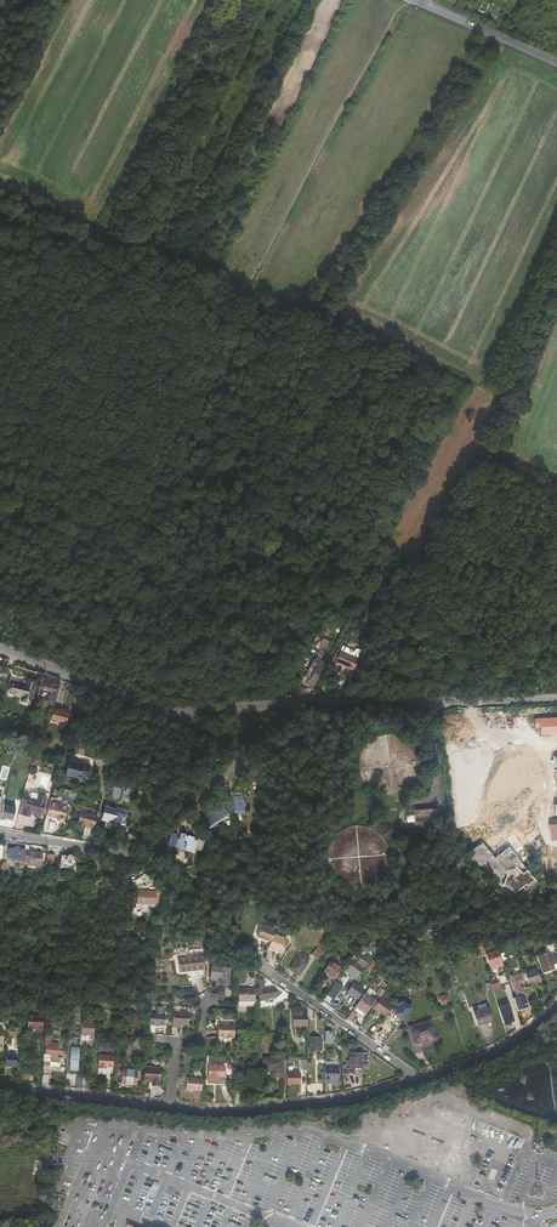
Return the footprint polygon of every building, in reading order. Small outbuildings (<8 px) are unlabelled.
[(343,643),(339,656),(357,662),(361,650),(361,649),(363,643),(362,641),(359,640),(358,641),(357,643),(352,640),(351,641),(345,638),(344,638),(343,642),(344,642),(343,643)] [(322,680),(333,656),(322,651),(313,670),(316,671),(314,676),(322,680)] [(59,679),(45,673),(41,688),(50,692),(47,701),(53,704),(59,679)] [(29,700),(34,679),(27,678),(26,683),(12,679),(10,689),(23,692),(22,698),(29,700)] [(318,690),(320,684),(310,679),(305,690),(318,690)] [(58,710),(58,708),(52,707),(49,719),(64,723),(67,712),(58,710)] [(535,719),(535,728),(542,728),(542,735),(556,735),(556,718),(535,719)] [(468,804),(533,756),(535,759),(542,754),(528,735),(498,757),(490,747),(457,772),(467,785),(458,792),(468,804)] [(399,798),(404,797),(409,793),(414,788),(417,783),(420,776),(420,774),(421,770),(427,770),(426,759),(420,759),(417,753),(413,748),(411,745),(408,742),(404,740),(401,739),(396,737),(393,737),(388,737),(385,737),(378,739),(372,742),(367,745),(364,748),(361,753),(359,758),(358,763),(357,768),(357,771),(359,778),(360,782),(364,788),(368,792),(373,796),(379,799),(384,800),(392,800),(399,798)] [(68,762),(67,769),(78,771),(82,772),(82,774),(90,775),(92,765),(93,765),(96,753),(74,748),(72,755),(69,754),(67,762),(68,762)] [(257,769),(248,771),(249,779),(259,778),(257,769)] [(215,772),(203,783),(208,788),(222,779),(215,772)] [(28,794),(23,793),(20,803),(25,805),(24,811),(30,813),(31,810),(36,811),(35,814),(41,815),(44,802),(27,797),(28,794)] [(225,805),(209,816),(203,819),(209,828),(214,825),(230,814),(231,816),(233,814),(232,813),(232,811),(235,811),(235,813),(245,813),(244,797),(235,797),(235,800),(232,800),(232,803),(229,803),(229,807),(227,808),(225,805)] [(50,800),(46,815),(57,817),(57,819),(63,820),(66,804),(50,800)] [(4,804),(1,817),(13,819),(15,806),(4,804)] [(104,804),(102,816),(110,818),(109,821),(114,824),(120,822),(124,823),(125,819),(127,807),(124,807),(116,805),(116,807),(104,804)] [(437,807),(415,810),(415,817),(438,815),(437,807)] [(94,827),(97,813),(81,809),(78,822),(87,824),(87,825),(94,827)] [(127,838),(134,841),(138,834),(131,830),(127,838)] [(154,833),(143,831),(142,840),(152,842),(154,833)] [(166,843),(174,846),(180,848),(180,847),(193,852),(195,845),(198,844),(196,842),(197,839),(194,838),(194,837),(193,834),(191,835),(187,834),(187,835),(179,832),(177,837),(175,836),(176,833),(170,831),(166,843)] [(521,863),(520,862),(523,861),(508,847),(502,851),(494,857),(482,842),(469,851),(459,859),(461,862),(470,855),(472,858),(475,855),(478,860),(481,859),(485,864),(487,862),(489,864),(491,867),(500,865),(507,873),(503,883),(506,884),(508,885),(511,887),(512,889),(513,891),(514,894),(533,878),(521,863)] [(8,847),(8,857),(19,858),(19,863),(24,863),(25,852),(25,848),(20,848),(8,847)] [(41,862),(42,853),(25,852),(24,863),(24,865),(41,866),(41,862)] [(62,856),(60,866),(74,869),(76,858),(72,858),(72,856),(68,855),(68,857),(62,856)] [(154,893),(135,892),(134,905),(153,906),(154,893)] [(440,930),(440,920),(428,920),(428,930),(440,930)] [(272,942),(275,934),(276,929),(263,925),(259,938),(272,942)] [(288,938),(275,934),(272,942),(270,948),(284,952),(288,938)] [(318,946),(313,954),(320,959),(325,951),(318,946)] [(540,954),(547,970),(555,967),(553,963),(556,962),(556,961),(552,949),(540,954)] [(180,969),(192,969),(204,969),(204,955),(180,955),(180,969)] [(502,961),(501,955),(487,955),(491,968),(496,967),(495,963),(493,957),(499,956),(500,962),(502,961)] [(300,957),(291,969),(295,972),(296,971),(299,974),(308,962),(300,957)] [(349,967),(346,971),(357,979),(366,966),(369,962),(364,959),(363,962),(362,963),(355,959),(349,967)] [(333,961),(325,971),(335,978),(342,968),(333,961)] [(370,962),(367,967),(371,970),(374,965),(375,963),(372,961),(370,963),(370,962)] [(217,980),(215,988),(221,989),(227,987),(230,968),(211,965),(209,976),(217,977),(217,980)] [(525,972),(529,984),(541,981),(537,968),(525,972)] [(175,984),(192,986),(192,969),(180,969),(175,969),(175,984)] [(513,983),(517,997),(523,995),(522,991),(525,990),(524,987),(521,988),(519,981),(524,979),(521,972),(511,975),(513,983)] [(259,979),(259,1000),(264,1000),(264,998),(272,997),(277,996),(276,987),(264,987),(264,979),(259,979)] [(458,991),(458,990),(454,979),(453,979),(453,981),(451,982),(452,985),(450,986),(452,993),(458,991)] [(335,999),(344,985),(337,980),(327,994),(335,999)] [(355,981),(349,990),(358,997),(364,988),(355,981)] [(381,997),(386,990),(380,987),(376,993),(381,997)] [(239,990),(239,999),(239,1001),(255,1001),(255,988),(239,988),(239,990)] [(332,1007),(335,1009),(336,1009),(346,995),(342,992),(332,1007)] [(445,994),(440,996),(442,1004),(447,1002),(446,1001),(449,1000),(448,995),(445,996),(445,994)] [(374,1007),(377,1003),(366,995),(355,1009),(363,1015),(365,1012),(366,1012),(371,1005),(374,1007)] [(515,998),(519,1010),(529,1007),(525,995),(515,998)] [(374,1007),(386,1017),(394,1006),(382,997),(377,1003),(374,1007)] [(504,1022),(513,1019),(508,1002),(498,1005),(504,1022)] [(513,1019),(504,1022),(504,1023),(515,1019),(510,1002),(508,1002),(513,1019)] [(482,1004),(473,1007),(478,1024),(492,1020),(488,1006),(483,1008),(482,1004)] [(149,1018),(148,1024),(165,1025),(166,1013),(162,1013),(163,1006),(157,1006),(156,1012),(149,1012),(149,1018)] [(94,1029),(96,1010),(90,1010),(89,1019),(92,1019),(92,1023),(82,1022),(81,1032),(87,1032),(87,1028),(94,1029)] [(188,1026),(189,1013),(173,1011),(172,1027),(178,1028),(181,1025),(188,1026)] [(348,1018),(352,1021),(357,1014),(353,1011),(348,1018)] [(293,1014),(293,1026),(307,1027),(307,1017),(307,1014),(302,1014),(293,1014)] [(44,1017),(28,1016),(27,1029),(38,1030),(38,1031),(43,1032),(44,1017)] [(431,1019),(406,1026),(413,1049),(437,1041),(431,1019)] [(226,1020),(219,1020),(219,1033),(227,1033),(227,1035),(234,1036),(234,1034),(235,1034),(235,1032),(235,1022),(226,1022),(226,1020)] [(46,1046),(46,1053),(51,1054),(50,1061),(61,1062),(61,1057),(58,1057),(59,1046),(59,1042),(51,1042),(51,1036),(47,1035),(46,1046)] [(310,1038),(310,1051),(322,1051),(322,1038),(310,1038)] [(79,1047),(71,1047),(69,1073),(77,1074),(79,1047)] [(369,1061),(369,1054),(356,1053),(356,1068),(362,1068),(362,1061),(369,1061)] [(16,1067),(17,1054),(7,1054),(5,1080),(13,1081),(14,1066),(16,1067)] [(113,1059),(99,1058),(98,1070),(112,1071),(113,1059)] [(264,1058),(264,1076),(283,1076),(283,1058),(264,1058)] [(326,1066),(325,1083),(332,1083),(332,1085),(339,1086),(339,1067),(326,1066)] [(159,1086),(161,1068),(145,1067),(144,1081),(153,1082),(152,1085),(159,1086)] [(209,1067),(209,1078),(225,1078),(225,1067),(209,1067)] [(356,1068),(351,1068),(350,1069),(343,1070),(344,1079),(353,1078),(352,1073),(355,1073),(356,1068)] [(136,1075),(117,1073),(116,1088),(135,1090),(136,1075)] [(301,1082),(301,1073),(288,1073),(288,1082),(288,1086),(301,1086),(301,1082)] [(188,1080),(187,1091),(202,1092),(203,1080),(188,1080)] [(544,1155),(556,1158),(556,1152),(545,1149),(544,1155)] [(42,1179),(44,1162),(36,1161),(35,1173),(33,1173),(32,1178),(42,1179)] [(149,1203),(153,1205),(160,1183),(153,1181),(143,1210),(146,1211),(149,1203)]
